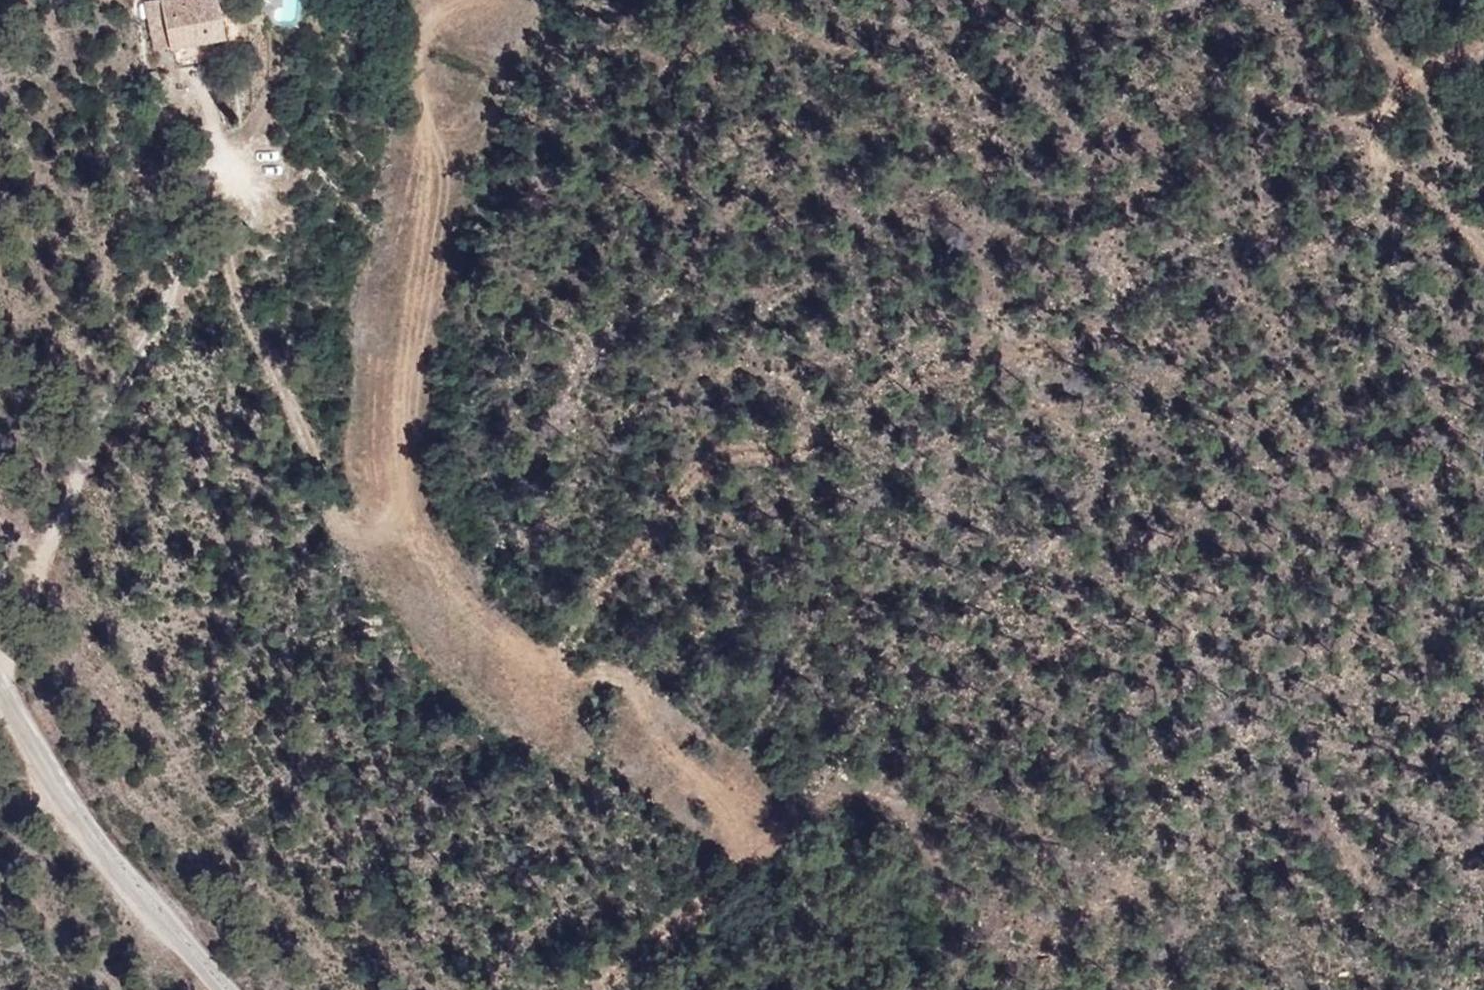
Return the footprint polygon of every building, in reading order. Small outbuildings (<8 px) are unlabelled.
[(144,2),(155,62),(225,51),(216,0),(153,0),(144,2)] [(298,0),(272,0),(272,19),(298,20),(298,0)]
